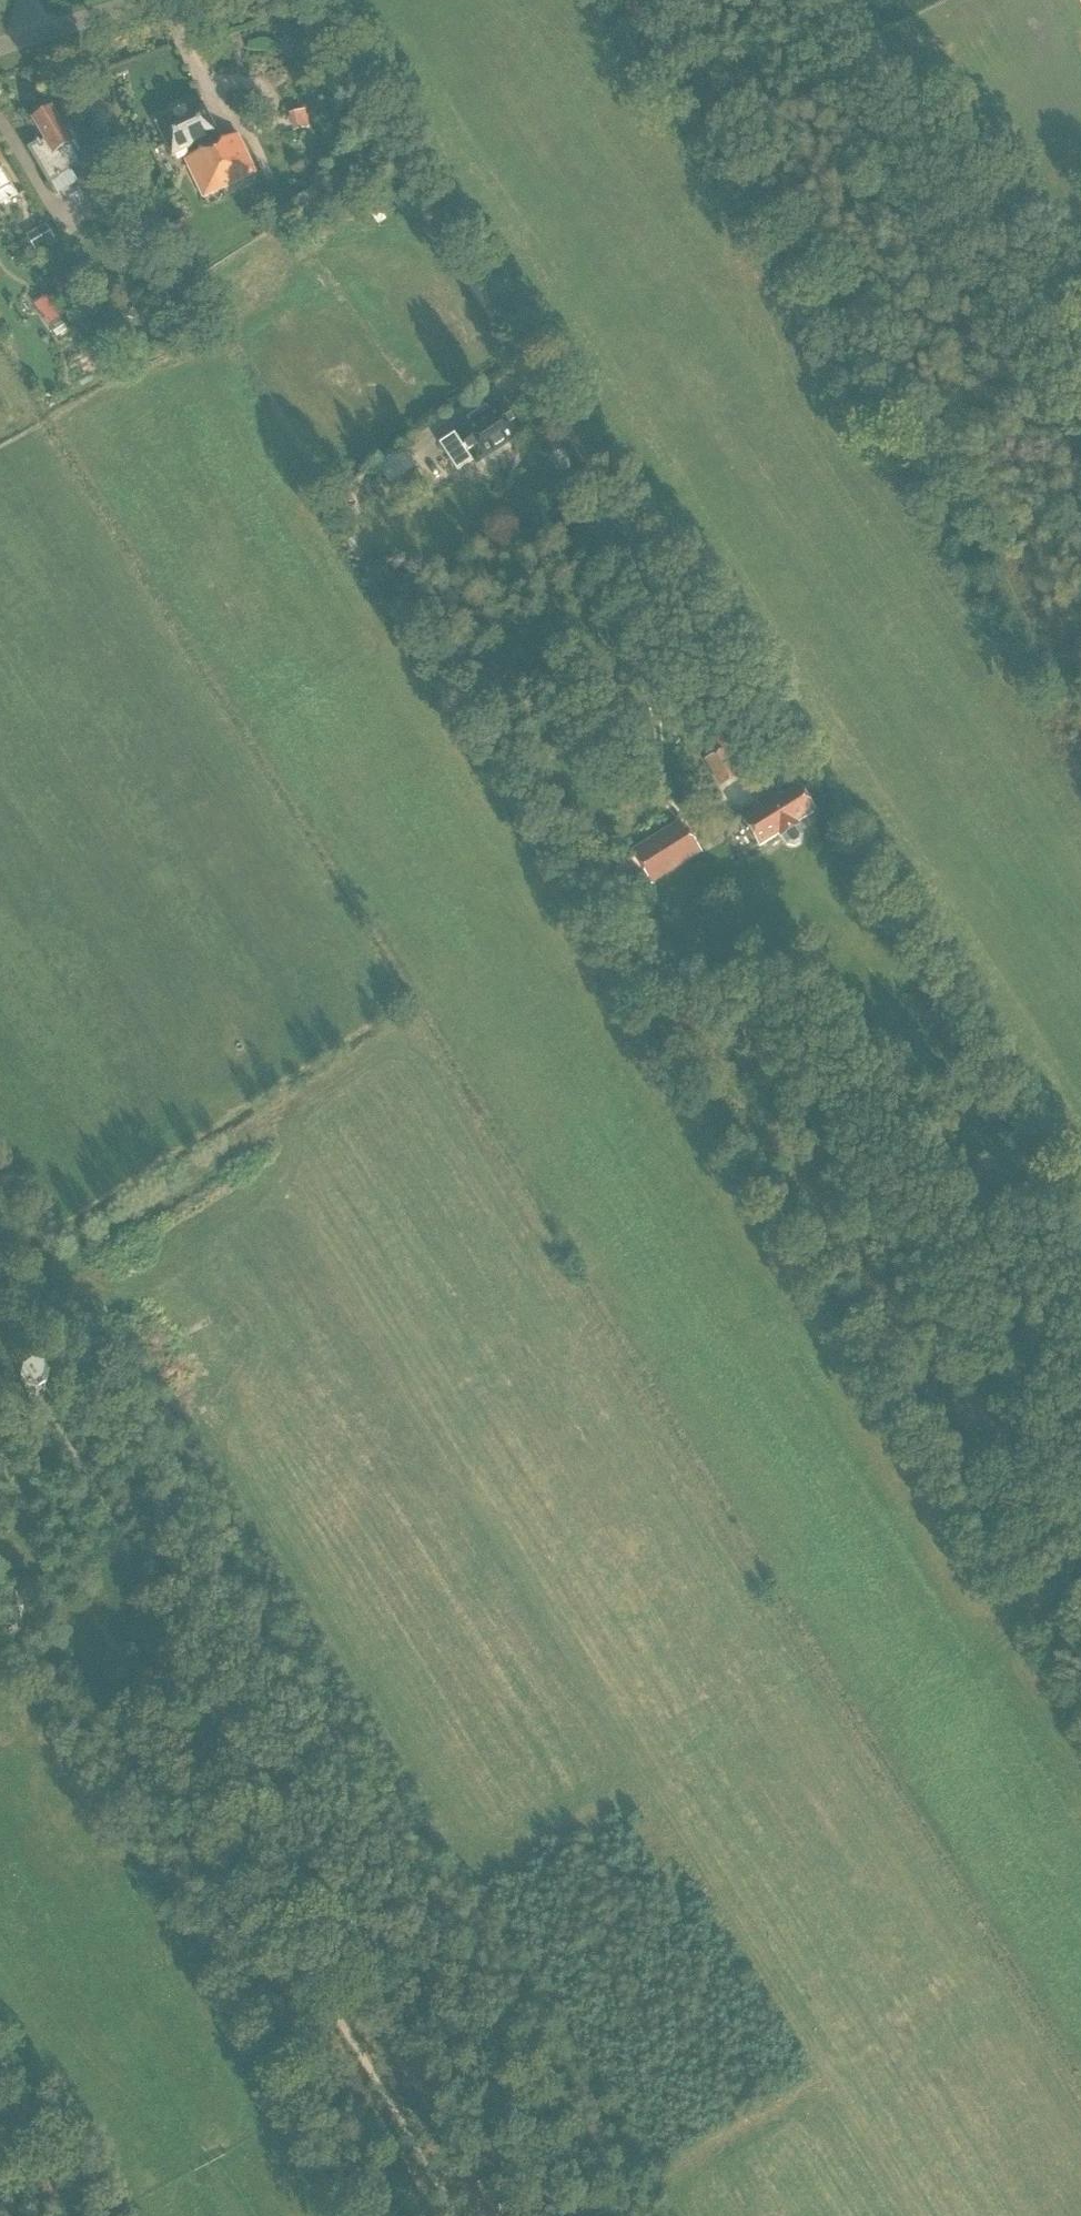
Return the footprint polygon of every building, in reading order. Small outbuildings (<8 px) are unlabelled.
[(203,198),(256,173),(237,133),(214,144),(211,138),(218,135),(202,102),(156,124),(172,157),(186,150),(189,156),(184,158),(203,198)] [(59,176),(82,162),(71,144),(74,141),(67,130),(71,127),(64,117),(58,121),(50,107),(32,118),(45,139),(39,143),(38,140),(37,141),(38,144),(30,149),(49,182),(58,177),(59,179),(61,178),(59,176)] [(9,184),(0,170),(0,190),(9,184)] [(20,207),(31,200),(22,185),(10,192),(20,207)] [(46,226),(27,237),(35,250),(54,239),(46,226)] [(125,306),(124,313),(128,318),(134,319),(140,315),(141,309),(137,303),(130,302),(125,306)] [(526,432),(505,399),(489,409),(486,404),(466,417),(469,422),(454,432),(455,432),(440,442),(458,470),(473,460),(476,465),(526,432)] [(402,505),(427,489),(413,468),(388,485),(402,505)] [(725,730),(697,747),(720,784),(736,774),(721,752),(734,744),(725,730)] [(796,823),(814,812),(797,786),(779,797),(774,790),(757,801),(760,806),(742,818),(760,846),(779,834),(780,836),(798,825),(796,823)] [(652,879),(697,851),(680,825),(635,853),(652,879)]
